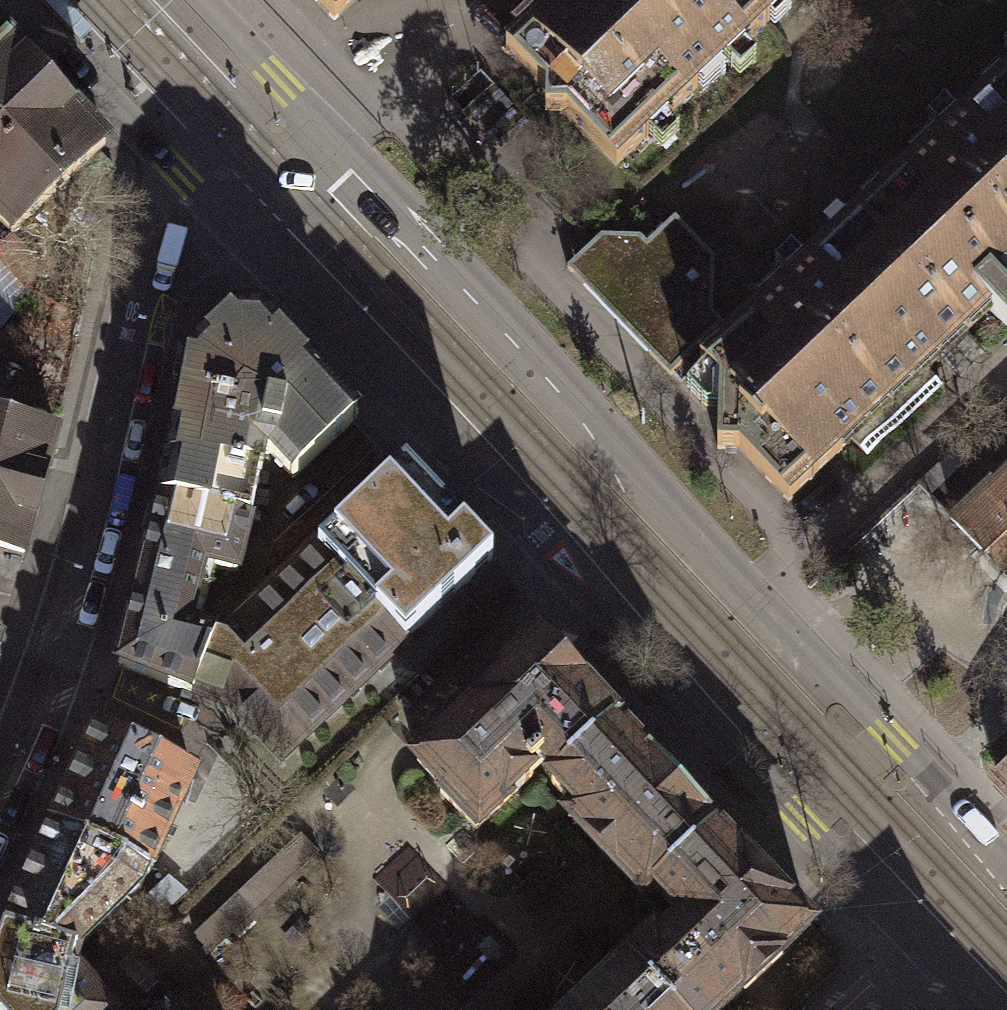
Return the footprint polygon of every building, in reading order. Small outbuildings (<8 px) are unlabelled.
[(334,20),(355,0),(315,0),(334,20)] [(615,166),(648,136),(639,126),(656,110),(665,120),(698,89),(688,79),(728,43),(737,52),(769,21),(760,11),(773,0),(526,0),(509,15),(524,31),(505,49),(545,92),(545,113),(567,114),(615,166)] [(0,14),(0,223),(10,234),(50,196),(67,213),(112,170),(97,154),(116,136),(0,14)] [(996,104),(980,93),(950,125),(959,135),(920,172),(908,162),(879,195),(885,205),(866,222),(966,328),(987,314),(1006,334),(1006,303),(1001,298),(1006,291),(1006,91),(996,104)] [(600,237),(568,267),(668,373),(720,325),(708,313),(709,259),(673,221),(644,247),(637,239),(600,237)] [(966,328),(866,222),(836,249),(826,238),(794,268),(805,280),(769,316),(755,307),(697,359),(719,385),(713,448),(737,447),(784,501),(850,441),(866,458),(942,386),(925,372),(966,328)] [(180,354),(151,498),(241,517),(256,447),(284,477),(350,415),(252,314),(223,313),(180,354)] [(0,406),(0,547),(26,554),(61,422),(0,406)] [(496,556),(408,462),(224,637),(205,632),(183,690),(232,705),(280,752),(496,556)] [(996,492),(994,489),(956,525),(981,550),(983,549),(1006,574),(1006,482),(996,492)] [(241,517),(151,498),(111,665),(183,690),(205,632),(179,627),(194,562),(228,571),(241,517)] [(552,776),(611,719),(585,690),(590,685),(541,634),(501,671),(507,677),(419,759),(447,789),(440,795),(473,829),(532,773),(523,763),(532,754),(552,776)] [(45,819),(156,870),(203,768),(93,716),(45,819)] [(643,897),(651,889),(715,827),(611,719),(552,776),(545,782),(572,810),(565,816),(643,897)] [(998,778),(1006,787),(1006,770),(998,778)] [(2,919),(83,946),(141,889),(156,870),(45,819),(2,919)] [(622,961),(669,1009),(719,1009),(808,924),(715,827),(651,889),(680,919),(656,941),(650,935),(622,961)] [(303,833),(193,936),(211,955),(321,852),(303,833)] [(401,908),(436,932),(463,893),(428,869),(401,908)] [(83,946),(2,919),(0,924),(0,1009),(123,1009),(79,961),(83,946)] [(622,961),(570,1009),(669,1009),(622,961)]
